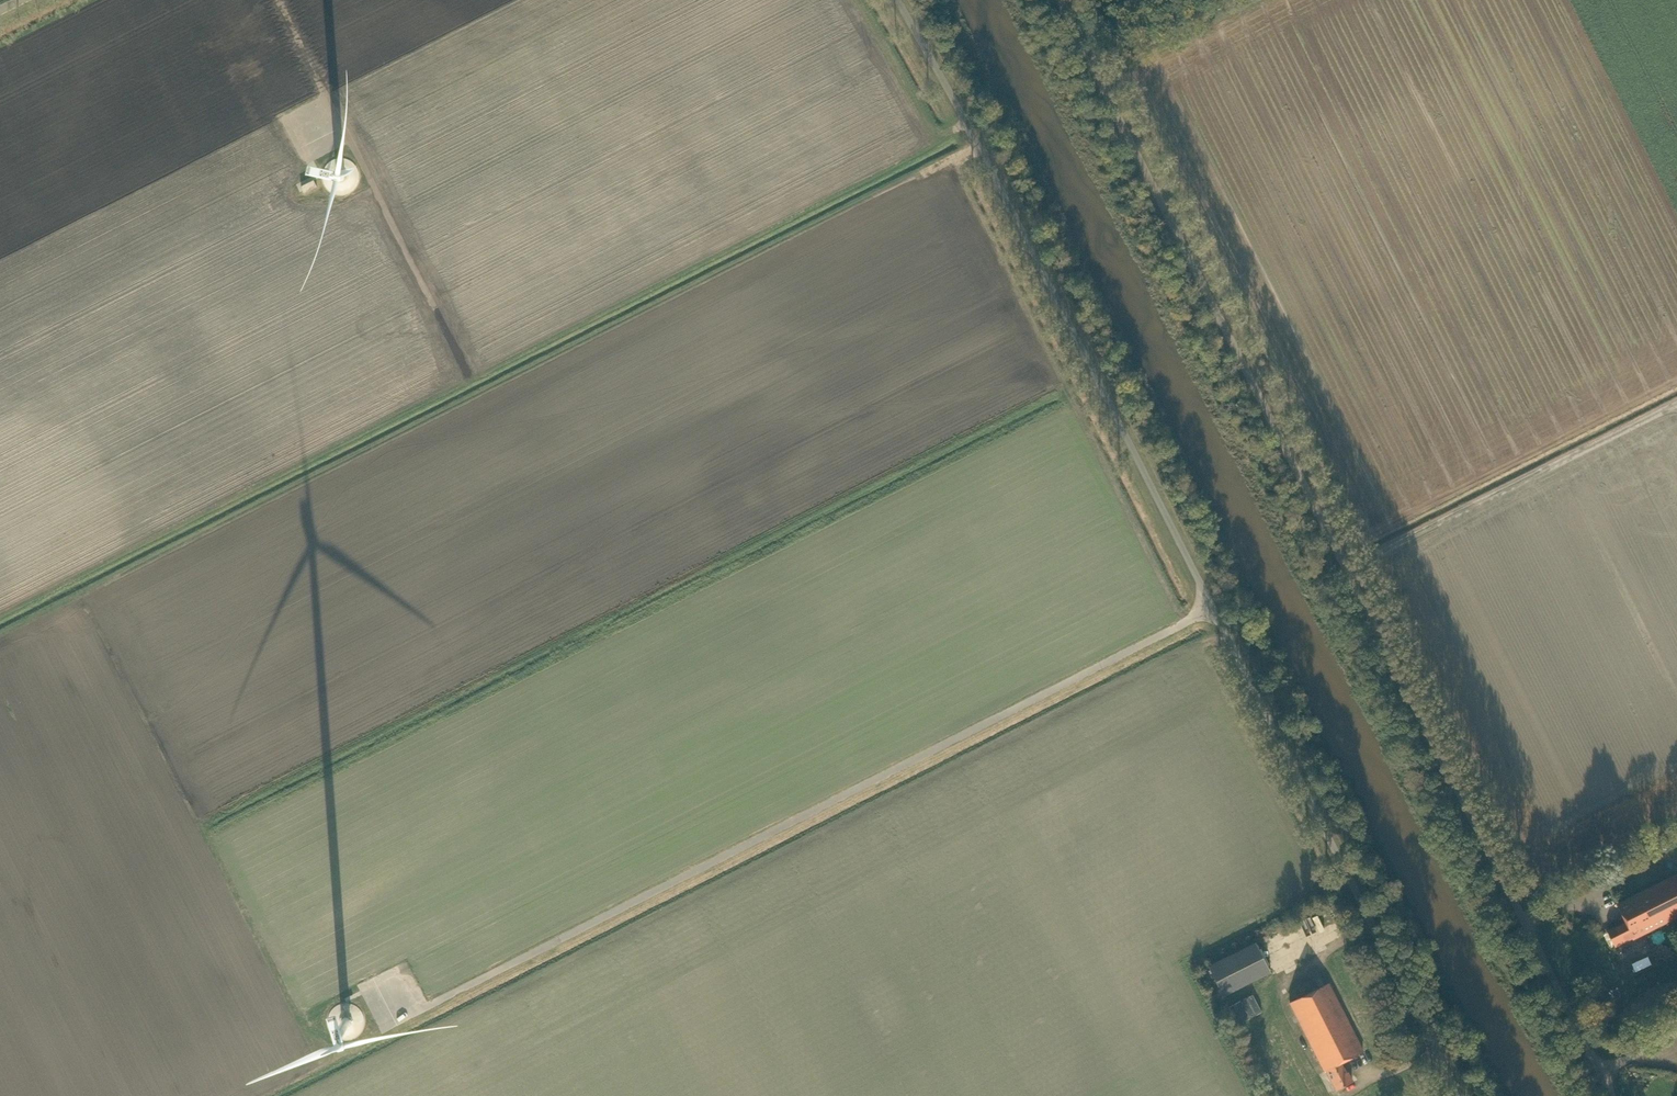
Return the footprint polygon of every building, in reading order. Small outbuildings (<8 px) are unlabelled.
[(341,172),(340,172),(339,172),(339,173),(338,173),(337,174),(337,175),(336,175),(336,176),(336,177),(336,178),(336,179),(337,179),(337,180),(338,181),(339,181),(340,181),(340,182),(341,182),(342,182),(342,181),(343,181),(344,181),(344,180),(345,180),(345,179),(345,178),(345,177),(345,176),(345,175),(345,174),(344,174),(344,173),(343,173),(342,172),(341,172)] [(317,187),(314,181),(301,187),(303,191),(304,193),(317,187)] [(1676,917),(1676,875),(1619,904),(1627,923),(1608,932),(1615,946),(1633,938),(1634,939),(1676,917)] [(1270,973),(1255,942),(1207,966),(1223,996),(1270,973)] [(1325,1071),(1334,1090),(1351,1082),(1348,1074),(1346,1075),(1341,1062),(1363,1051),(1328,984),(1289,1004),(1324,1072),(1325,1071)] [(345,1016),(344,1016),(343,1016),(343,1017),(342,1017),(341,1018),(341,1019),(340,1019),(340,1020),(340,1021),(340,1022),(340,1023),(341,1024),(341,1025),(342,1025),(343,1026),(344,1026),(345,1026),(346,1026),(347,1026),(347,1025),(348,1025),(349,1024),(349,1023),(350,1022),(350,1021),(350,1020),(349,1019),(349,1018),(348,1018),(348,1017),(347,1017),(346,1016),(345,1016)]
